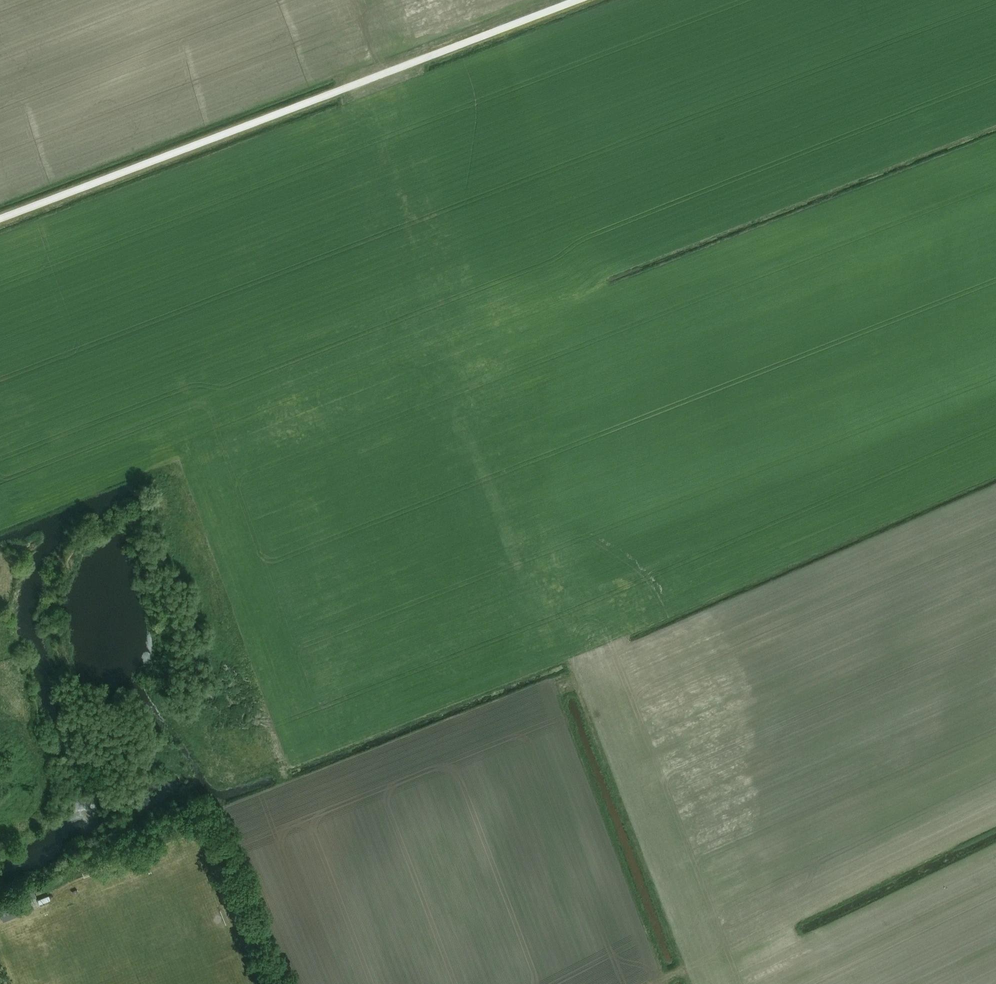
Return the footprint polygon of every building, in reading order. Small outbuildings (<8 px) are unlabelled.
[(10,923),(29,917),(26,907),(6,914),(10,923)]
